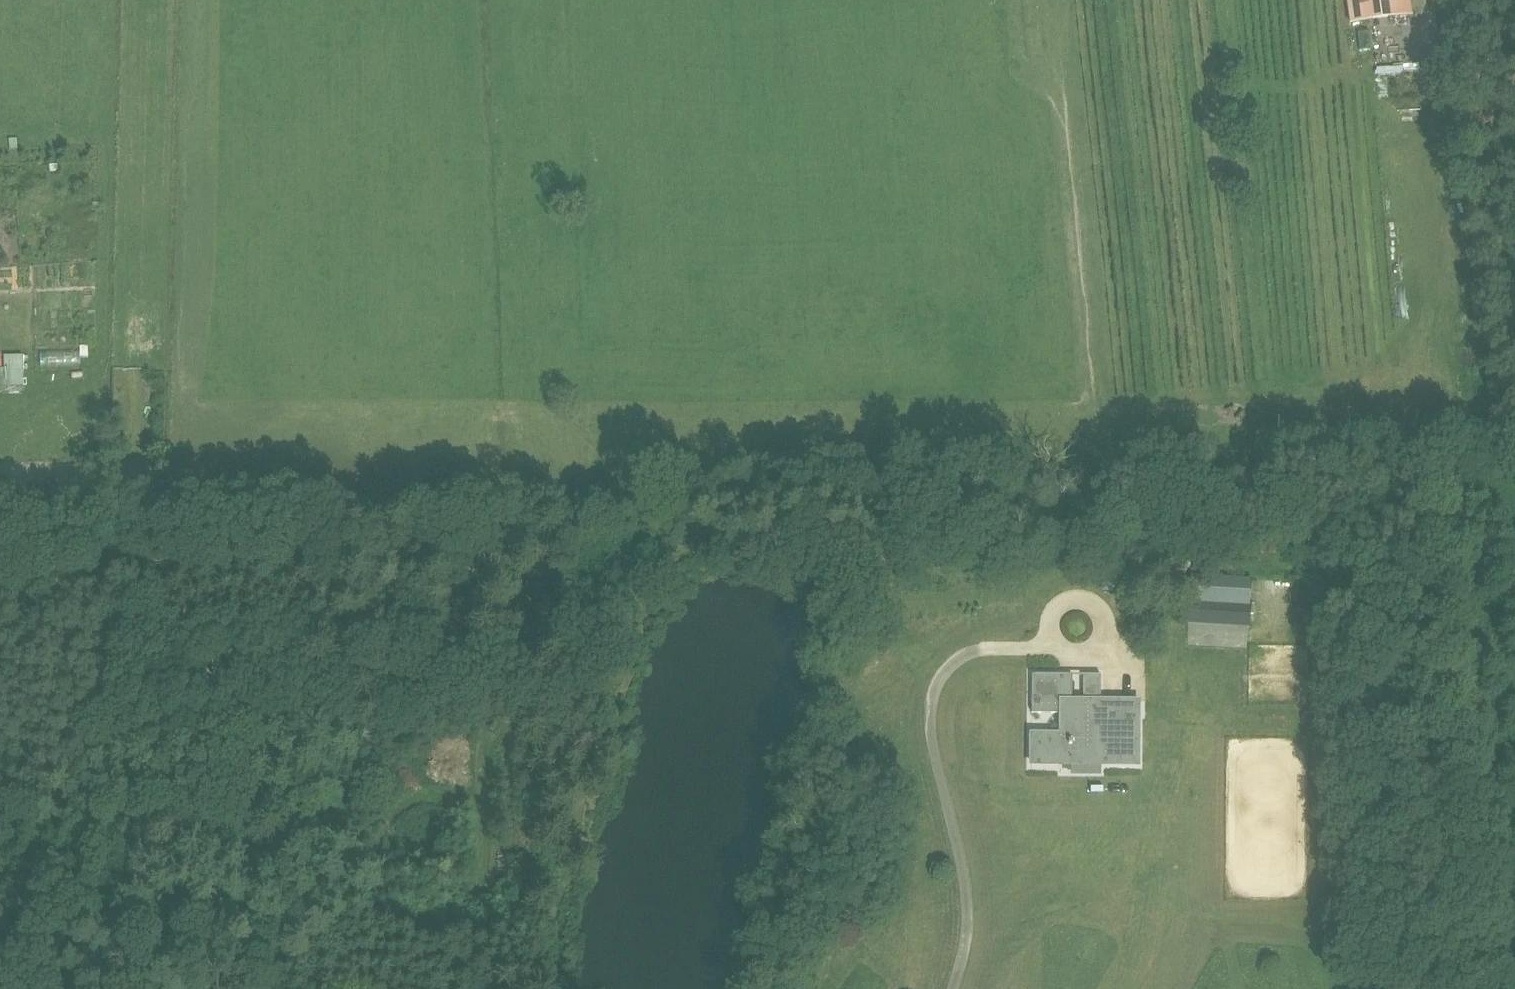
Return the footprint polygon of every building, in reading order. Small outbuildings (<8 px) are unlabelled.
[(1411,0),(1347,0),(1351,26),(1413,17),(1411,0)] [(1187,627),(1248,630),(1250,609),(1189,606),(1187,627)] [(1079,667),(1079,689),(1099,689),(1099,667),(1079,667)] [(1142,704),(1142,700),(1082,700),(1082,706),(1073,705),(1073,699),(1073,673),(1059,673),(1059,674),(1056,674),(1056,673),(1031,673),(1031,677),(1032,677),(1032,713),(1042,713),(1062,713),(1062,729),(1061,729),(1061,733),(1031,733),(1031,771),(1033,771),(1034,764),(1070,764),(1070,759),(1072,759),(1072,751),(1103,751),(1103,764),(1139,764),(1139,710),(1142,710),(1142,704)]
